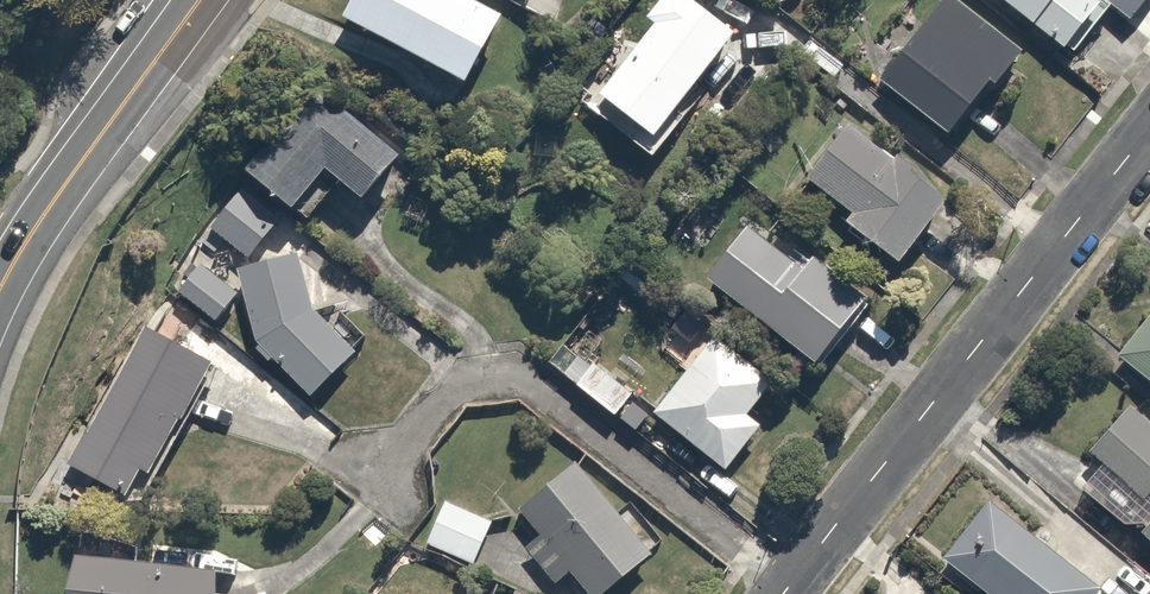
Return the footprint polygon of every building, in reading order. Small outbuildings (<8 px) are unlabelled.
[(469,0),(358,0),(346,23),(480,92),(515,24),(469,0)] [(702,0),(663,0),(644,22),(659,36),(602,102),(656,149),(750,42),(702,0)] [(881,79),(962,146),(1034,60),(963,0),(947,0),(881,79)] [(1149,3),(1149,0),(1003,0),(1071,55),(1109,8),(1131,26),(1149,3)] [(317,85),(246,174),(307,223),(339,183),(377,214),(417,164),(317,85)] [(851,132),(813,185),(853,214),(843,228),(906,274),(955,206),(851,132)] [(289,226),(246,189),(209,231),(253,268),(289,226)] [(761,221),(711,285),(824,373),(874,310),(761,221)] [(316,317),(305,260),(242,272),(248,301),(259,355),(317,400),(357,349),(316,317)] [(248,301),(205,266),(182,294),(225,329),(248,301)] [(1121,360),(1149,381),(1149,320),(1121,360)] [(225,374),(152,330),(71,468),(143,511),(225,374)] [(754,422),(782,389),(721,339),(660,413),(736,476),(769,435),(754,422)] [(603,361),(580,386),(619,422),(642,397),(603,361)] [(1090,459),(1149,512),(1149,417),(1137,406),(1090,459)] [(525,517),(544,539),(530,550),(563,590),(577,579),(589,593),(617,593),(659,560),(584,468),(525,517)] [(450,503),(424,558),(474,582),(500,526),(450,503)] [(942,564),(985,593),(1109,593),(984,505),(942,564)] [(74,593),(237,593),(239,581),(77,562),(74,593)]
